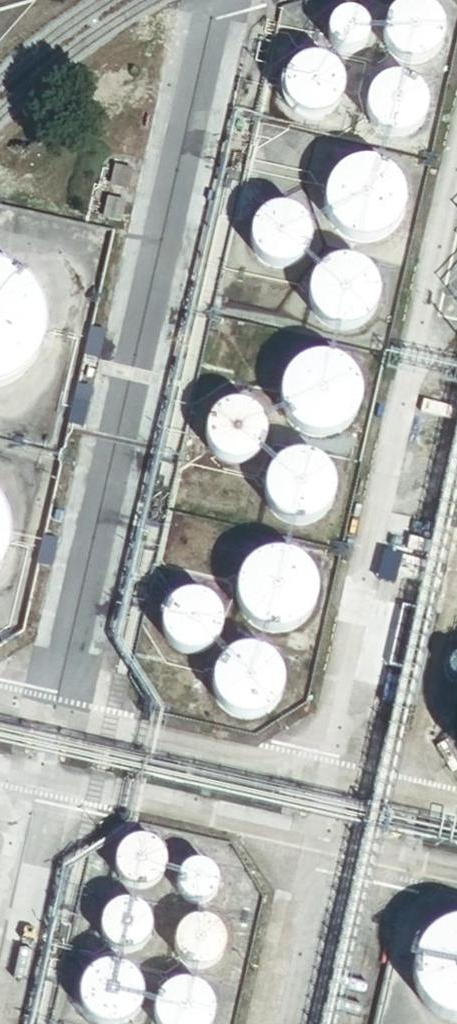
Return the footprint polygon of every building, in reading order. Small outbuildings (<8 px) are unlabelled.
[(440,38),(439,34),(439,31),(438,27),(436,24),(434,20),(431,17),(429,15),(426,13),(422,11),(419,9),(415,8),(412,8),(408,8),(404,8),(400,9),(397,11),(394,12),(390,15),(388,17),(385,20),(383,23),(381,27),(380,31),(379,34),(379,38),(379,41),(380,45),(381,49),(383,52),(385,56),(387,58),(390,61),(393,63),(396,65),(400,67),(403,68),(407,68),(411,68),(415,68),(418,67),(422,66),(425,64),(429,61),(431,59),(434,56),(435,53),(437,49),(438,46),(439,42),(440,38)] [(361,42),(362,37),(361,32),(358,27),(356,24),(352,21),(347,19),(342,18),(337,19),(332,20),(328,23),(325,27),(323,31),(322,36),(322,41),(324,46),(326,50),(330,54),(334,56),(339,58),(344,58),(349,56),(353,54),(357,50),(360,47),(361,42)] [(338,94),(338,90),(337,87),(336,83),(334,79),(332,76),(330,73),(327,71),(324,68),(321,67),(317,65),(314,64),(310,64),(306,64),(303,64),(298,65),(295,66),(292,68),(289,70),(286,73),(284,76),(281,79),(280,82),(279,86),(278,89),(278,93),(278,97),(279,101),(280,105),(281,108),(283,111),(286,114),(288,117),(291,119),(295,121),(298,122),(302,123),(306,124),(309,124),(313,123),(317,123),(321,121),(324,119),(327,117),(330,115),(332,111),(334,109),(336,105),(337,101),(338,98),(338,94)] [(419,112),(419,108),(418,104),(417,100),(416,97),(414,94),(411,91),(409,88),(405,86),(402,84),(399,82),(395,81),(391,81),(388,81),(384,81),(380,82),(376,84),(373,85),(370,88),(367,90),(365,93),(363,96),(361,100),(360,103),(359,107),(359,111),(359,115),(360,118),(361,122),(363,125),(365,129),(367,131),(370,134),(373,137),(376,138),(380,140),(383,141),(387,141),(391,141),(394,141),(398,140),(402,138),(405,137),(408,135),(411,132),(413,129),(415,126),(417,123),(418,119),(419,115),(419,112)] [(399,209),(399,204),(399,198),(398,193),(397,189),(394,184),(392,180),(389,176),(385,172),(381,169),(376,166),(372,164),(366,163),(361,162),(356,162),(351,163),(346,164),(341,166),(337,168),(333,171),(329,175),(326,179),(323,183),(321,188),(319,193),(318,198),(318,203),(318,208),(319,213),(320,218),(322,223),(325,227),(328,231),(332,234),(336,238),(341,240),(345,242),(350,243),(356,244),(361,244),(366,244),(371,242),(375,240),(380,238),(384,235),(388,231),(391,228),(394,223),(396,219),(398,214),(399,209)] [(111,168),(108,189),(125,191),(128,170),(111,168)] [(108,189),(107,200),(124,202),(125,191),(108,189)] [(124,202),(107,200),(104,221),(121,223),(124,202)] [(304,241),(304,237),(303,233),(302,230),(300,226),(298,223),(296,220),(293,218),(290,215),(287,213),(284,212),(280,211),(276,211),(272,211),(268,211),(265,212),(261,213),(258,215),(255,217),(252,220),(250,223),(248,226),(246,229),(245,233),(244,236),(244,240),(244,244),(245,248),(246,252),(247,255),(249,258),(252,261),(255,264),(257,266),(261,268),(264,269),(268,270),(272,271),(275,271),(279,270),(283,269),(287,268),(290,266),(293,264),(296,262),(298,259),(300,255),(302,252),(303,248),(304,245),(304,241)] [(371,303),(371,299),(371,294),(370,290),(369,286),(367,282),(365,278),(362,274),(359,272),(356,269),(352,267),(348,265),(343,264),(339,263),(335,263),(330,264),(326,265),(322,266),(318,268),(314,271),(311,274),(308,277),(306,281),(304,285),(303,290),(302,293),(301,298),(302,302),(302,307),(304,311),(306,315),(308,319),(311,322),(314,325),(318,328),(321,330),(325,331),(330,333),(334,333),(338,333),(343,333),(347,332),(351,330),(355,328),(359,325),(362,322),(365,319),(367,316),(369,311),(370,308),(371,303)] [(37,346),(38,338),(39,330),(38,322),(37,315),(35,307),(31,300),(27,293),(22,287),(17,282),(10,277),(3,273),(0,272),(0,387),(2,387),(9,383),(16,378),(21,373),(26,367),(31,360),(34,354),(37,346)] [(355,404),(355,398),(355,393),(354,388),(353,384),(351,379),(348,375),(345,371),(341,367),(337,364),(332,361),(328,359),(323,358),(318,357),(312,357),(307,358),(302,359),(297,361),(293,364),(289,366),(285,370),(281,374),(279,378),(277,383),(275,388),(274,393),(274,398),(274,403),(275,408),(276,413),(279,418),(281,422),(284,426),(288,429),(292,433),(297,435),(302,437),(306,438),(311,439),(317,439),(322,439),(327,437),(332,435),(336,433),(340,430),(344,427),(348,422),(350,418),(352,414),(354,409),(355,404)] [(259,437),(259,433),(258,429),(257,426),(256,423),(254,419),(251,416),(248,413),(245,411),(242,409),(239,408),(235,407),(231,406),(227,406),(224,407),(220,408),(216,409),(213,411),(210,413),(207,416),(205,419),(203,422),(201,425),(200,429),(199,433),(199,436),(199,440),(200,444),(201,447),(202,451),(204,454),(207,457),(209,460),(213,462),(216,464),(219,465),(223,466),(227,467),(231,467),(234,466),(238,465),(242,464),(245,462),(248,460),(251,457),(253,455),(255,451),(257,448),(258,444),(259,441),(259,437)] [(330,497),(330,493),(330,488),(329,484),(328,480),(326,476),(323,472),(320,468),(317,465),(314,463),(310,461),(306,459),(302,458),(297,457),(293,457),(289,458),(285,459),(280,460),(277,462),(273,465),(270,468),(267,471),(265,475),(262,479),(261,484),(260,487),(260,492),(260,496),(261,501),(262,505),(264,509),(266,513),(269,516),(272,519),(276,521),(280,524),(284,525),(288,526),(292,527),(297,527),(301,527),(305,526),(309,524),(313,522),(317,519),(320,516),(323,513),(326,509),(327,505),(329,501),(330,497)] [(310,603),(311,598),(310,592),(310,588),(308,583),(306,577),(303,573),(300,569),(296,566),(292,563),(288,560),(283,558),(278,557),(273,556),(267,556),(263,557),(258,558),(253,560),(248,562),(244,565),(240,569),(237,573),(234,577),(232,582),(230,586),(229,591),(229,597),(229,602),(230,607),(231,612),(234,617),(237,621),(240,625),(244,629),(248,632),(252,634),(257,636),(262,637),(267,638),(272,638),(277,637),(282,636),(287,634),(291,632),(296,629),(299,626),(303,621),(305,617),(308,613),(309,608),(310,603)] [(216,627),(216,623),(215,619),(214,616),(212,613),(210,609),(208,606),(205,604),(202,602),(199,600),(195,598),(192,597),(188,597),(184,597),(180,597),(177,598),(173,599),(170,601),(167,603),(164,606),(161,609),(159,612),(158,616),(157,619),(156,623),(156,627),(156,630),(156,634),(158,638),(159,641),(161,644),(163,647),(166,650),(169,652),(172,654),(176,655),(180,656),(183,657),(187,657),(191,657),(194,656),(198,654),(201,653),(205,650),(208,648),(210,645),(212,641),(214,638),(215,635),(216,631),(216,627)] [(430,613),(404,606),(390,664),(416,671),(430,613)] [(276,692),(277,688),(277,683),(276,679),(275,675),(273,671),(270,667),(267,664),(264,661),(261,658),(257,656),(253,654),(249,653),(244,652),(240,652),(236,653),(231,654),(227,655),(223,658),(220,660),(217,663),(214,666),(211,670),(209,674),(208,678),(207,683),(207,687),(207,691),(208,696),(209,700),(211,704),(213,708),(216,711),(219,714),(223,717),(227,719),(231,721),(235,722),(239,722),(244,722),(248,722),(252,721),(256,719),(260,717),(264,715),(267,712),(270,708),(272,704),(274,700),(276,697),(276,692)] [(455,665),(452,667),(450,669),(449,672),(448,674),(449,678),(450,680),(451,683),(453,685),(456,686),(456,687),(456,664),(455,665)] [(157,880),(160,873),(160,867),(159,861),(156,855),(153,851),(147,847),(141,844),(135,844),(129,844),(123,847),(118,850),(114,855),(111,861),(110,867),(110,873),(112,879),(116,885),(120,889),(126,892),(132,894),(138,894),(144,892),(150,889),(154,885),(157,880)] [(208,892),(208,887),(207,882),(206,878),(202,874),(198,871),(194,869),(189,868),(184,869),(179,870),(175,873),(172,877),(170,882),(169,887),(169,892),(170,896),(173,901),(177,904),(181,906),(186,908),(191,908),(196,907),(200,904),(204,901),(206,897),(208,892)] [(143,944),(145,938),(146,932),(144,926),(142,920),(138,915),(133,911),(127,909),(121,908),(115,909),(109,911),(104,915),(100,920),(97,925),(96,931),(96,937),(98,944),(101,949),(106,953),(111,956),(117,958),(123,958),(130,957),(135,954),(140,949),(143,944)] [(218,957),(221,951),(221,945),(220,939),(217,933),(213,928),(208,925),(202,922),(196,922),(190,922),(184,925),(179,928),(175,933),(172,938),(171,945),(171,951),(173,957),(176,962),(181,967),(186,970),(192,971),(199,971),(205,970),(210,967),(215,963),(218,957)] [(453,926),(447,927),(441,928),(435,931),(429,934),(424,937),(419,942),(415,946),(412,952),(409,957),(407,963),(406,970),(405,976),(406,982),(407,988),(409,995),(411,1000),(415,1005),(419,1011),(423,1015),(428,1019),(434,1022),(440,1023),(456,1023),(456,926),(453,926)] [(136,995),(136,991),(135,988),(133,984),(131,981),(129,978),(126,975),(123,973),(119,971),(116,970),(112,969),(108,968),(105,968),(101,969),(97,970),(94,971),(90,973),(87,975),(85,978),(82,980),(80,984),(79,987),(77,991),(77,994),(76,998),(76,1002),(77,1006),(78,1009),(80,1012),(82,1016),(84,1019),(87,1022),(90,1023),(123,1023),(125,1022),(128,1019),(131,1017),(133,1013),(134,1010),(136,1006),(136,1002),(137,999),(136,995)] [(210,1012),(209,1009),(208,1005),(206,1001),(204,999),(202,995),(199,993),(196,991),(193,989),(189,987),(186,986),(182,986),(178,986),(174,986),(170,987),(167,988),(164,990),(161,993),(158,995),(156,998),(153,1001),(152,1005),(150,1008),(150,1012),(150,1016),(150,1019),(150,1023),(151,1023),(209,1023),(210,1020),(210,1016),(210,1012)]
